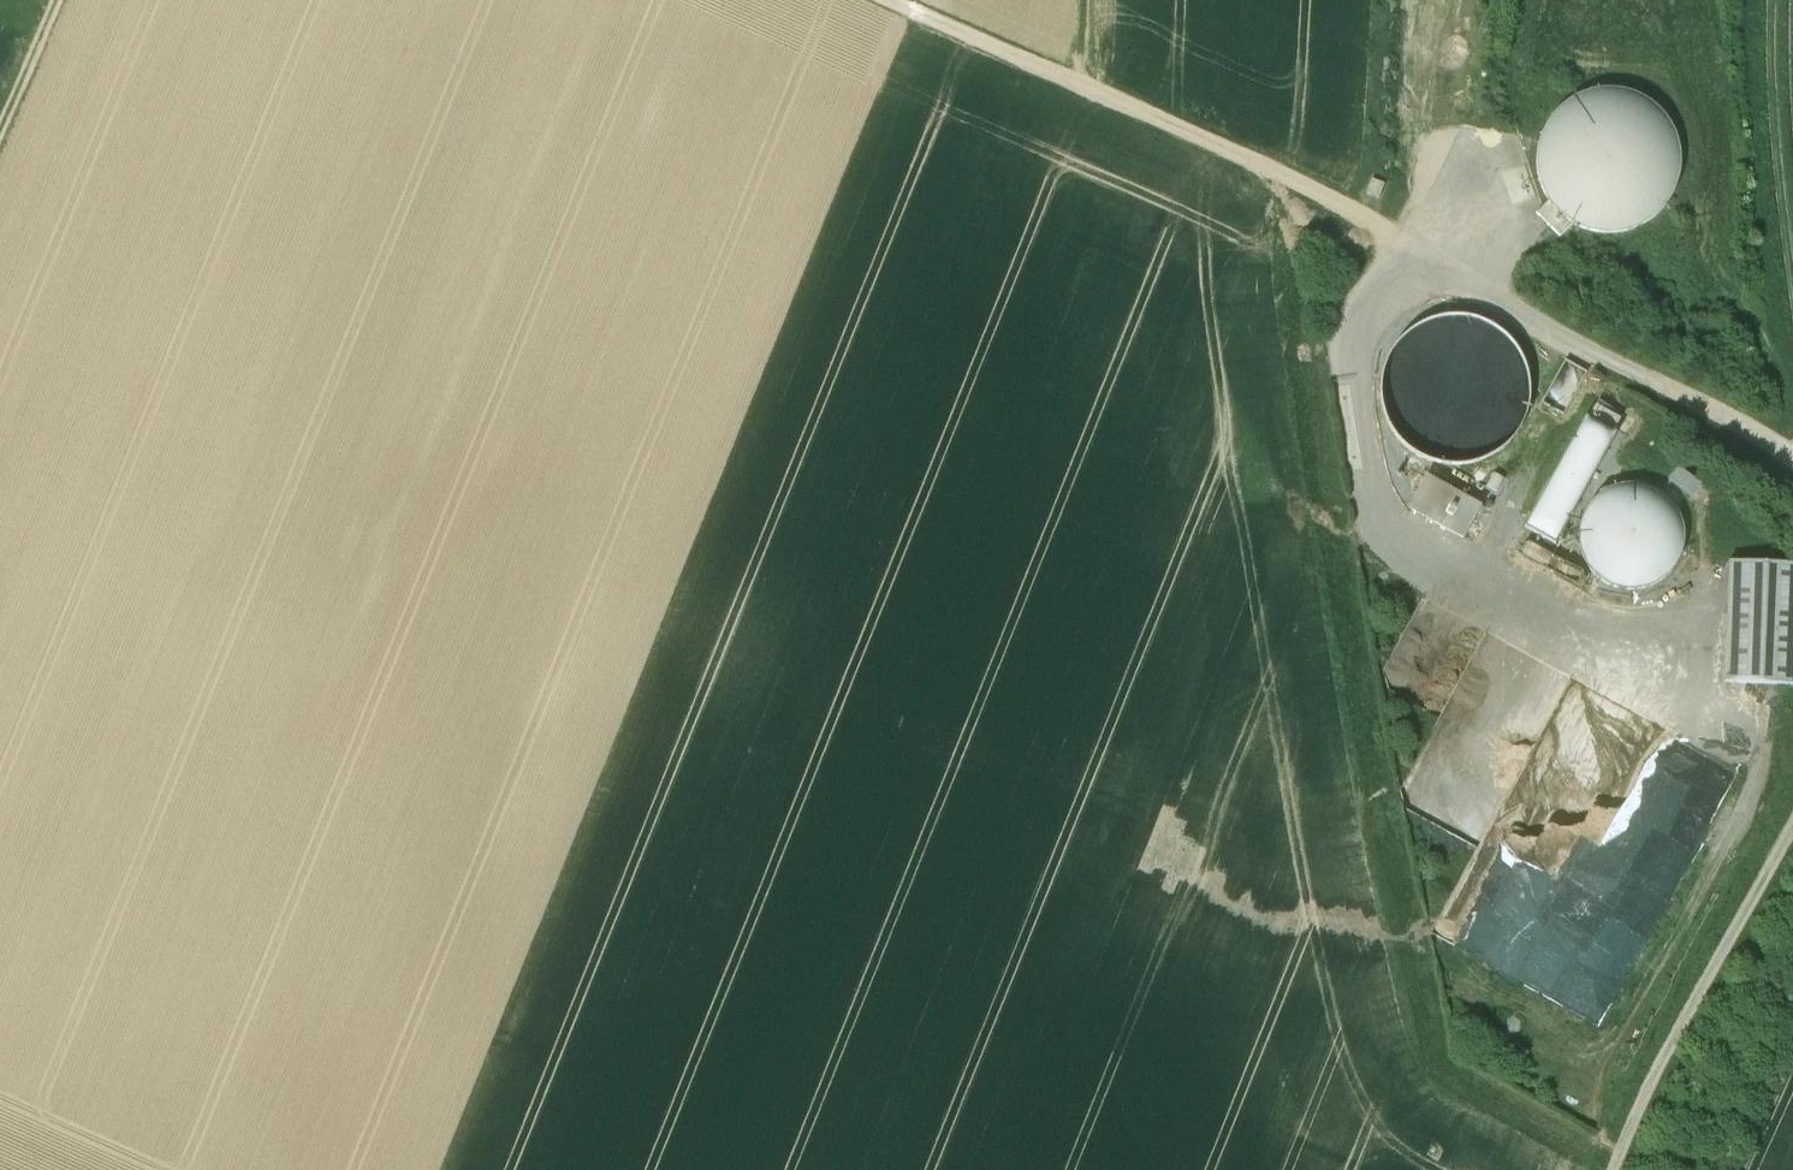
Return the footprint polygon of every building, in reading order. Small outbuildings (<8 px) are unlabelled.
[(1553,195),(1566,214),(1584,227),(1606,234),(1628,233),(1650,226),(1668,212),(1680,193),(1686,170),(1684,146),(1675,124),(1658,107),(1637,96),(1613,93),(1589,98),(1569,111),(1554,130),(1546,151),(1546,174),(1553,195)] [(1384,184),(1371,180),(1366,194),(1378,198),(1384,184)] [(1525,418),(1530,389),(1524,360),(1508,336),(1483,320),(1454,315),(1425,321),(1401,337),(1385,362),(1380,391),(1386,419),(1402,444),(1427,460),(1456,465),(1484,459),(1509,443),(1525,418)] [(1565,359),(1541,402),(1563,415),(1587,372),(1565,359)] [(1585,416),(1524,527),(1555,544),(1616,433),(1613,431),(1620,419),(1595,405),(1588,418),(1585,416)] [(1504,478),(1494,473),(1487,486),(1497,491),(1504,478)] [(1481,506),(1426,476),(1409,507),(1463,537),(1481,506)] [(1680,556),(1684,536),(1680,516),(1668,499),(1651,488),(1630,484),(1610,488),(1593,500),(1582,517),(1578,537),(1582,558),(1594,575),(1611,586),(1631,590),(1652,585),(1669,574),(1680,556)] [(1728,562),(1724,682),(1792,685),(1792,564),(1728,562)]
